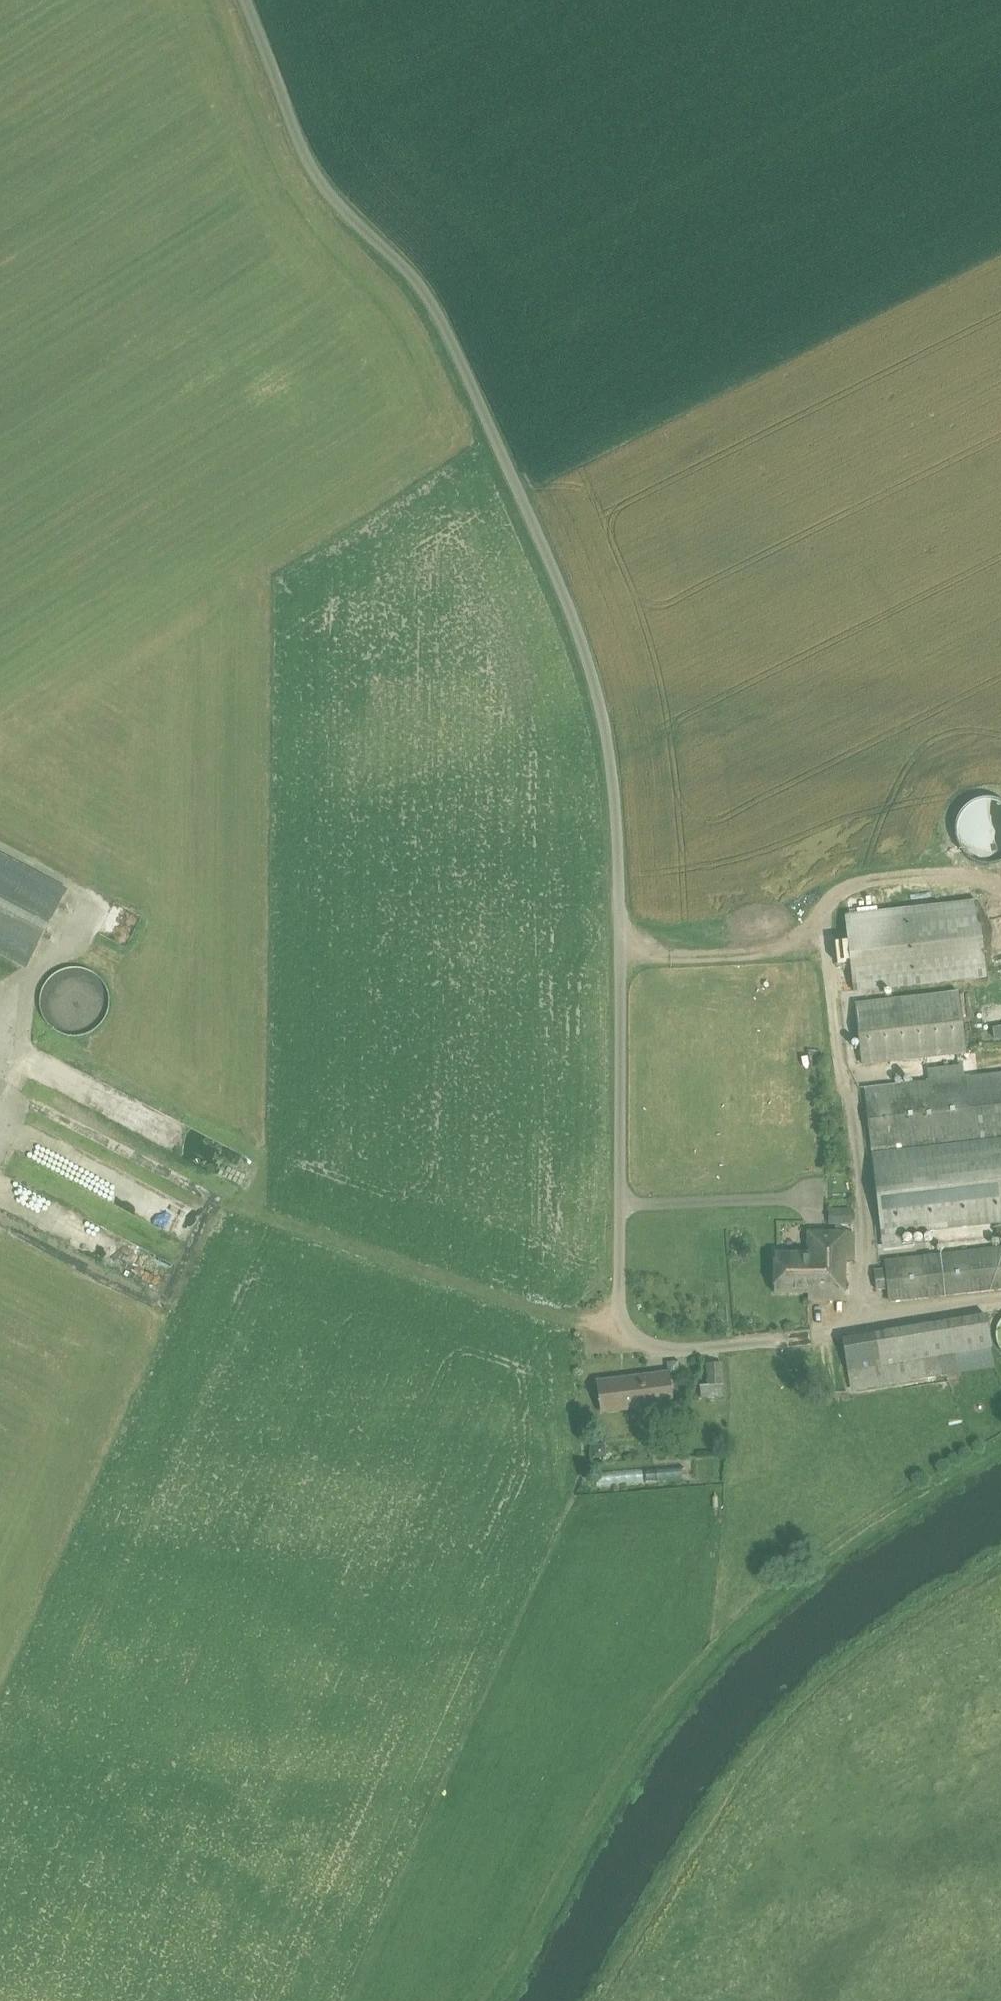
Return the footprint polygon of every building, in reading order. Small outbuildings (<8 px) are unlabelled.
[(26,968),(68,888),(0,852),(0,955),(26,968)] [(844,914),(853,990),(984,975),(975,899),(844,914)] [(68,1036),(79,1036),(90,1033),(98,1026),(104,1018),(108,1009),(108,1003),(106,989),(104,983),(98,978),(92,973),(84,969),(76,968),(71,968),(64,969),(55,973),(49,978),(44,985),(40,996),(39,1004),(41,1015),(47,1025),(57,1032),(68,1036)] [(854,1002),(862,1064),(966,1053),(958,990),(854,1002)] [(871,1150),(1000,1135),(1000,1071),(863,1086),(871,1150)] [(206,1153),(231,1161),(237,1144),(211,1135),(206,1153)] [(882,1235),(1000,1222),(1000,1138),(872,1153),(876,1187),(882,1235)] [(808,1299),(845,1299),(845,1257),(853,1257),(853,1234),(810,1233),(809,1251),(775,1250),(774,1292),(808,1292),(808,1299)] [(889,1302),(1000,1289),(1000,1245),(884,1258),(889,1302)] [(165,1286),(177,1274),(169,1267),(158,1279),(165,1286)] [(848,1370),(851,1391),(996,1366),(993,1347),(987,1312),(842,1337),(848,1370)] [(700,1386),(701,1397),(723,1396),(722,1384),(723,1384),(722,1363),(707,1363),(708,1385),(700,1386)] [(597,1381),(601,1411),(673,1402),(670,1377),(648,1380),(648,1375),(597,1381)] [(592,1446),(593,1458),(605,1457),(604,1445),(592,1446)] [(602,1473),(603,1485),(661,1483),(661,1471),(602,1473)]
